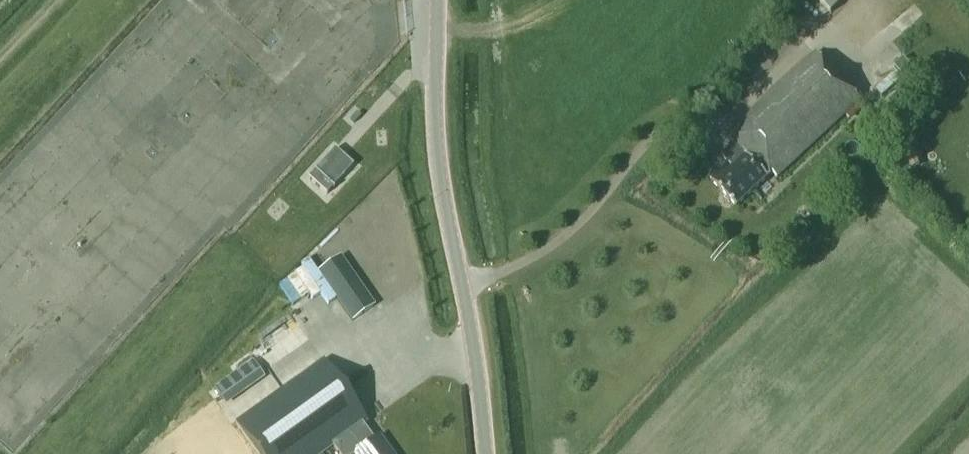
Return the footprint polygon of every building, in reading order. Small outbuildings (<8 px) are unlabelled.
[(843,0),(819,0),(830,12),(843,0)] [(779,180),(861,100),(816,53),(728,138),(740,149),(727,162),(730,164),(711,182),(738,210),(774,175),(779,180)] [(904,58),(895,66),(907,80),(916,72),(904,58)] [(894,75),(876,90),(883,97),(900,82),(894,75)] [(352,166),(335,150),(308,178),(326,195),(352,166)] [(353,323),(374,307),(339,258),(318,273),(353,323)] [(262,344),(230,362),(238,375),(285,349),(279,339),(295,330),(288,317),(257,334),(262,344)] [(335,448),(339,453),(390,453),(380,439),(374,443),(363,427),(368,424),(323,362),(236,425),(258,453),(326,453),(335,448)] [(224,393),(240,383),(234,374),(219,384),(224,393)]
